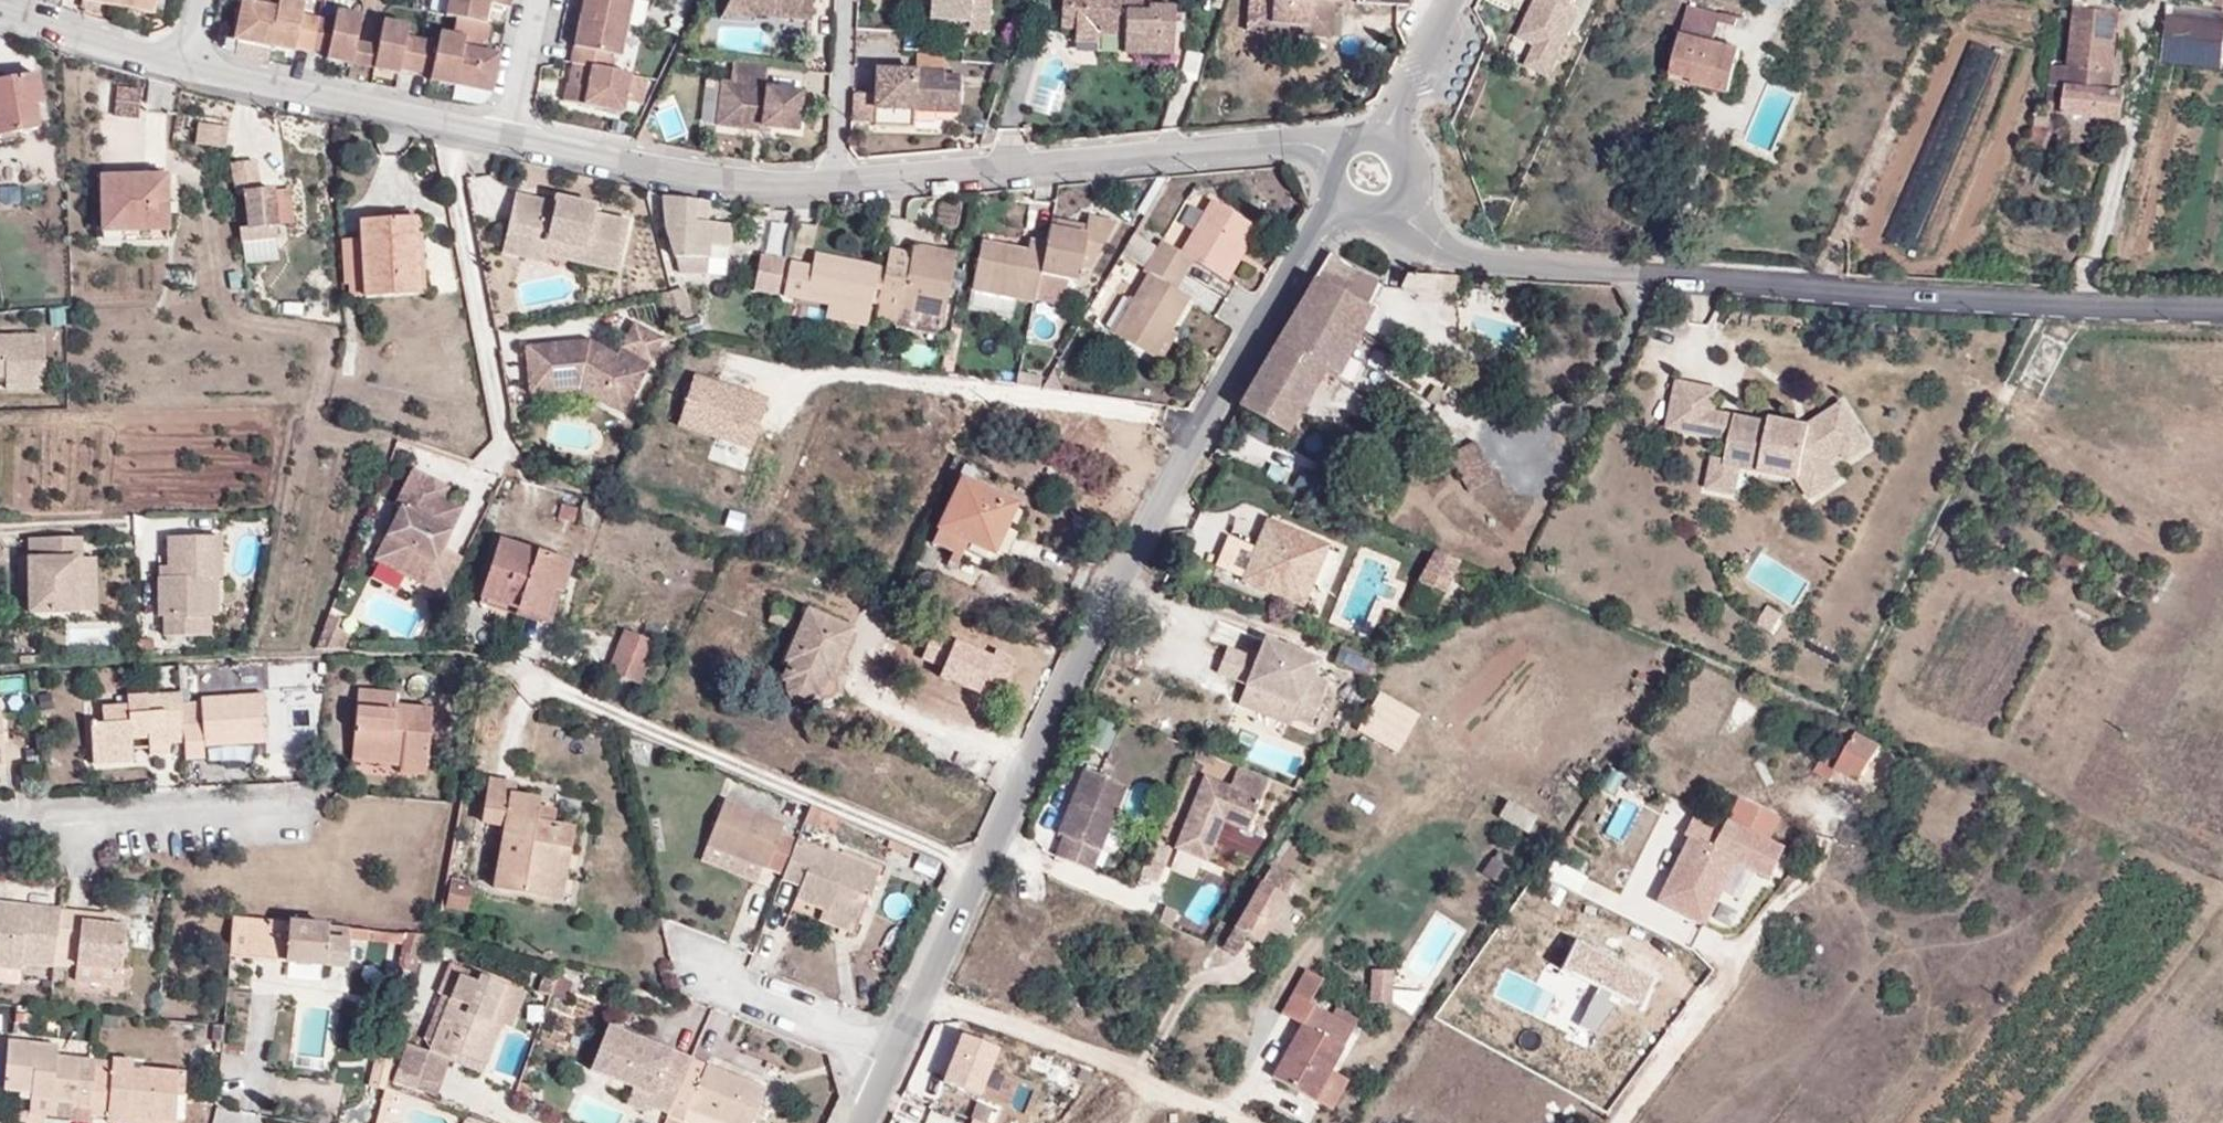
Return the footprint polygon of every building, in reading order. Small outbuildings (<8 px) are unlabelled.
[(114,7),(152,16),(155,0),(116,0),(114,7)] [(270,47),(280,0),(260,0),(259,5),(241,2),(234,40),(270,47)] [(319,19),(301,15),(303,4),(283,0),(280,0),(270,47),(293,51),(295,47),(312,50),(319,19)] [(509,7),(511,0),(449,0),(445,16),(455,19),(468,21),(483,24),(488,3),(509,7)] [(580,17),(626,27),(632,0),(583,0),(580,17)] [(720,18),(753,20),(753,17),(809,19),(809,0),(729,0),(720,18)] [(927,20),(953,22),(968,23),(989,24),(990,0),(929,0),(927,20)] [(1060,28),(1074,29),(1074,42),(1098,44),(1099,34),(1122,35),(1122,54),(1148,55),(1148,49),(1172,50),(1174,7),(1150,6),(1150,0),(1061,0),(1060,28)] [(1271,24),(1315,27),(1317,6),(1333,7),(1334,0),(1273,0),(1271,24)] [(1545,7),(1539,4),(1524,39),(1541,47),(1561,56),(1582,10),(1574,7),(1577,0),(1548,0),(1545,7)] [(1759,4),(1786,11),(1788,0),(1760,0),(1759,4)] [(2112,12),(2113,0),(2075,0),(2074,9),(2112,12)] [(1270,32),(1331,37),(1333,7),(1317,6),(1315,27),(1271,24),(1270,32)] [(1681,34),(1713,43),(1719,23),(1722,14),(1687,7),(1681,34)] [(2067,73),(2113,77),(2119,13),(2112,12),(2074,9),(2067,73)] [(326,59),(351,64),(356,43),(362,15),(336,10),(333,22),(319,19),(312,50),(326,54),(326,59)] [(1722,14),(1719,23),(1734,28),(1738,18),(1722,14)] [(580,17),(569,63),(592,67),(612,71),(615,56),(620,57),(626,27),(580,17)] [(429,81),(453,86),(468,21),(455,19),(452,36),(439,33),(437,43),(421,40),(414,72),(430,75),(429,81)] [(399,69),(414,72),(421,40),(406,36),(408,25),(383,20),(377,47),(372,69),(398,75),(399,69)] [(953,22),(927,20),(927,29),(952,31),(953,22)] [(2168,20),(2163,66),(2220,71),(2222,36),(2222,26),(2168,20)] [(491,95),(499,56),(480,51),(483,42),(486,43),(490,25),(483,24),(468,21),(453,86),(491,95)] [(988,33),(989,24),(968,23),(968,31),(988,33)] [(1740,50),(1713,43),(1681,34),(1669,80),(1707,89),(1714,63),(1736,68),(1740,50)] [(351,64),(372,69),(377,47),(356,43),(351,64)] [(1561,56),(1541,47),(1531,67),(1552,76),(1561,56)] [(767,66),(733,62),(730,85),(726,124),(798,131),(802,92),(765,88),(767,66)] [(1729,95),(1736,68),(1714,63),(1707,89),(1729,95)] [(630,77),(631,76),(612,71),(592,67),(586,89),(566,85),(563,101),(622,114),(624,102),(630,77)] [(942,83),(943,73),(876,70),(874,126),(912,128),(913,110),(914,103),(959,105),(960,84),(942,83)] [(960,73),(943,73),(942,83),(960,84),(960,73)] [(2111,93),(2113,77),(2067,73),(2063,114),(2121,121),(2124,95),(2111,93)] [(40,94),(36,75),(0,81),(0,136),(37,129),(32,106),(30,96),(40,94)] [(647,81),(630,77),(624,102),(641,105),(647,81)] [(730,85),(722,84),(718,123),(726,124),(730,85)] [(42,104),(40,94),(30,96),(32,106),(42,104)] [(914,103),(913,110),(959,112),(959,105),(914,103)] [(197,125),(195,145),(225,150),(228,129),(197,125)] [(397,143),(398,136),(389,135),(384,134),(382,141),(397,143)] [(239,230),(240,243),(276,239),(275,222),(272,194),(271,190),(259,192),(254,162),(231,165),(237,196),(245,195),(250,229),(239,230)] [(101,232),(168,231),(166,177),(100,178),(101,232)] [(272,194),(275,222),(292,220),(289,193),(272,194)] [(554,202),(515,194),(503,246),(544,255),(548,241),(622,258),(631,221),(595,213),(597,207),(555,197),(554,202)] [(707,223),(709,202),(663,199),(667,235),(679,273),(707,275),(709,245),(712,246),(713,224),(707,223)] [(1220,277),(1252,224),(1212,201),(1181,253),(1161,241),(1143,272),(1148,275),(1113,334),(1153,358),(1171,330),(1189,298),(1175,290),(1193,261),(1220,277)] [(422,217),(412,218),(417,295),(426,295),(422,217)] [(417,295),(412,218),(360,222),(365,299),(417,295)] [(724,224),(713,224),(712,246),(723,246),(724,224)] [(1259,228),(1252,224),(1220,277),(1227,282),(1259,228)] [(1087,235),(1049,228),(1046,244),(1040,274),(1077,281),(1087,235)] [(167,242),(168,231),(101,232),(102,244),(167,242)] [(276,239),(240,243),(243,264),(278,261),(276,239)] [(622,258),(548,241),(544,255),(619,271),(622,258)] [(1040,274),(1046,244),(1029,241),(1027,252),(981,242),(971,290),(1034,303),(1040,274)] [(1089,243),(1086,270),(1102,272),(1106,245),(1089,243)] [(902,308),(944,317),(957,254),(912,245),(910,254),(889,249),(875,319),(899,324),(902,308)] [(544,255),(503,246),(501,252),(543,261),(544,255)] [(869,314),(878,268),(814,254),(811,268),(790,263),(782,296),(827,305),(869,314)] [(1276,346),(1240,409),(1283,434),(1321,369),(1335,376),(1370,309),(1331,287),(1346,262),(1329,255),(1276,346)] [(1406,274),(1400,287),(1455,290),(1456,275),(1406,274)] [(866,326),(869,314),(827,305),(825,318),(866,326)] [(940,335),(944,317),(902,308),(899,324),(899,326),(940,335)] [(590,341),(528,346),(532,393),(579,388),(623,413),(664,340),(635,323),(617,356),(590,341)] [(1171,330),(1153,358),(1159,362),(1177,333),(1171,330)] [(0,337),(0,377),(5,377),(5,389),(44,388),(43,336),(0,337)] [(678,426),(754,450),(770,398),(694,374),(678,426)] [(1815,498),(1844,480),(1832,461),(1845,452),(1851,462),(1872,447),(1844,404),(1822,417),(1825,422),(1819,426),(1771,417),(1770,422),(1716,411),(1721,389),(1677,381),(1668,430),(1729,442),(1726,457),(1715,456),(1708,490),(1738,495),(1743,467),(1800,478),(1815,498)] [(1445,456),(1460,485),(1478,456),(1471,442),(1445,456)] [(1478,456),(1460,485),(1466,494),(1492,480),(1478,456)] [(445,491),(409,473),(394,503),(402,507),(376,560),(444,593),(461,560),(440,550),(461,508),(441,499),(445,491)] [(962,480),(939,529),(969,543),(985,550),(1000,519),(1008,502),(962,480)] [(1015,505),(1008,502),(1000,519),(985,550),(992,554),(1015,505)] [(1325,547),(1267,523),(1257,548),(1229,537),(1226,544),(1215,568),(1301,606),(1325,547)] [(969,543),(939,529),(932,544),(953,553),(949,562),(957,567),(969,543)] [(168,538),(168,567),(168,578),(159,577),(159,615),(164,616),(165,637),(209,636),(209,615),(201,615),(202,579),(215,579),(221,579),(219,537),(168,538)] [(23,559),(23,577),(29,577),(29,594),(29,612),(76,612),(76,560),(80,559),(80,538),(30,539),(29,559),(23,559)] [(558,580),(565,582),(570,564),(499,540),(483,591),(518,603),(516,608),(546,618),(554,590),(558,580)] [(1435,551),(1434,553),(1456,562),(1456,561),(1435,551)] [(1456,562),(1434,553),(1419,583),(1442,594),(1456,562)] [(94,559),(80,559),(76,560),(76,612),(96,612),(94,559)] [(168,578),(168,567),(158,567),(159,577),(168,578)] [(217,614),(215,579),(202,579),(201,615),(209,615),(217,614)] [(562,592),(565,582),(558,580),(554,590),(562,592)] [(518,603),(483,591),(479,603),(544,625),(546,618),(516,608),(518,603)] [(792,629),(798,614),(774,605),(768,620),(792,629)] [(836,665),(849,631),(808,613),(786,662),(791,663),(784,680),(789,683),(787,691),(790,697),(795,701),(804,702),(814,694),(817,695),(826,679),(829,680),(836,665)] [(330,616),(317,651),(345,651),(350,637),(336,632),(340,620),(330,616)] [(607,673),(638,685),(655,644),(624,632),(607,673)] [(953,646),(927,635),(917,661),(940,670),(937,676),(979,693),(985,680),(1010,690),(1018,670),(1022,661),(996,651),(996,657),(953,640),(953,646)] [(1317,660),(1266,639),(1257,660),(1246,686),(1296,707),(1291,719),(1309,726),(1327,684),(1310,677),(1317,660)] [(1257,660),(1229,648),(1218,674),(1246,686),(1257,660)] [(1372,681),(1382,664),(1343,648),(1336,666),(1372,681)] [(1246,686),(1238,704),(1288,725),(1291,719),(1296,707),(1246,686)] [(1360,730),(1400,753),(1423,713),(1383,690),(1360,730)] [(357,691),(352,752),(400,757),(399,766),(426,768),(432,710),(395,706),(396,693),(357,691)] [(182,704),(181,693),(127,697),(127,706),(102,707),(102,725),(90,726),(93,760),(133,757),(131,737),(148,736),(149,751),(169,750),(168,744),(184,743),(182,704)] [(184,743),(186,761),(204,759),(204,748),(269,743),(265,695),(198,700),(198,703),(182,704),(184,743)] [(1856,731),(1844,724),(1815,772),(1830,783),(1837,770),(1859,782),(1880,747),(1861,737),(1856,731)] [(400,757),(352,752),(351,762),(399,766),(400,757)] [(133,757),(93,760),(93,766),(134,763),(133,757)] [(426,768),(399,766),(399,774),(426,775),(426,768)] [(1269,779),(1241,767),(1233,788),(1207,777),(1178,847),(1209,860),(1225,820),(1248,830),(1269,779)] [(1054,857),(1093,871),(1128,788),(1083,769),(1056,834),(1062,837),(1054,857)] [(494,887),(546,897),(556,845),(568,847),(572,829),(552,825),(534,821),(537,807),(538,799),(512,795),(513,784),(490,780),(482,822),(504,826),(494,887)] [(1750,832),(1761,808),(1740,798),(1728,822),(1750,832)] [(784,824),(725,801),(706,845),(766,869),(784,824)] [(1499,817),(1528,833),(1536,818),(1507,802),(1499,817)] [(839,818),(809,805),(802,822),(831,835),(839,818)] [(553,811),(537,807),(534,821),(552,825),(553,811)] [(1778,816),(1761,808),(1750,832),(1728,822),(1725,820),(1721,829),(1694,815),(1684,835),(1690,839),(1697,842),(1692,852),(1685,848),(1659,902),(1688,916),(1694,904),(1710,912),(1735,861),(1769,877),(1783,848),(1766,840),(1778,816)] [(1692,852),(1697,842),(1690,839),(1685,848),(1692,852)] [(879,873),(795,840),(780,879),(800,887),(795,899),(828,912),(859,924),(879,873)] [(1168,846),(1152,840),(1139,873),(1154,879),(1168,846)] [(556,845),(546,897),(558,899),(568,847),(556,845)] [(1493,861),(1512,874),(1517,867),(1499,854),(1493,861)] [(1502,888),(1512,874),(1493,861),(1484,875),(1502,888)] [(1293,878),(1270,865),(1223,948),(1234,955),(1245,935),(1258,943),(1293,878)] [(473,888),(451,884),(446,906),(468,911),(473,888)] [(27,906),(0,903),(0,912),(26,915),(27,906)] [(1704,924),(1710,912),(1694,904),(1688,916),(1704,924)] [(59,910),(27,906),(26,915),(0,912),(0,966),(20,968),(21,962),(53,966),(54,962),(55,949),(59,910)] [(104,915),(59,910),(55,949),(77,951),(75,964),(121,970),(125,926),(103,923),(104,915)] [(854,935),(859,924),(828,912),(823,922),(854,935)] [(327,926),(233,917),(230,955),(324,965),(327,926)] [(362,939),(363,929),(348,928),(348,937),(362,939)] [(415,974),(425,935),(407,933),(399,970),(415,974)] [(1566,936),(1553,963),(1633,1002),(1646,975),(1566,936)] [(55,949),(54,962),(75,964),(77,951),(55,949)] [(119,986),(121,970),(75,964),(74,980),(119,986)] [(20,968),(0,966),(0,984),(18,986),(20,968)] [(1353,1028),(1330,1015),(1308,1004),(1322,980),(1305,970),(1281,1012),(1302,1025),(1271,1076),(1313,1100),(1316,1094),(1329,1070),(1353,1028)] [(1372,984),(1391,984),(1391,971),(1372,971),(1372,984)] [(487,1035),(506,985),(480,975),(476,983),(459,975),(430,1051),(448,1059),(452,1052),(485,1065),(497,1038),(487,1035)] [(1391,1003),(1391,984),(1372,984),(1372,1002),(1391,1003)] [(524,993),(506,985),(487,1035),(497,1038),(500,1028),(509,1032),(524,993)] [(1335,1007),(1330,1015),(1353,1028),(1357,1020),(1335,1007)] [(667,1116),(691,1058),(608,1024),(590,1070),(652,1095),(648,1106),(667,1116)] [(1021,1045),(1003,1039),(985,1068),(1019,1087),(1024,1077),(1033,1082),(1047,1058),(1021,1045)] [(73,1110),(91,1111),(95,1067),(95,1060),(57,1057),(58,1045),(8,1041),(4,1090),(31,1092),(30,1102),(73,1106),(73,1110)] [(390,1070),(394,1051),(379,1047),(374,1067),(390,1070)] [(434,1097),(448,1059),(430,1051),(427,1058),(404,1049),(395,1082),(434,1097)] [(91,1111),(91,1115),(107,1116),(107,1114),(174,1120),(177,1096),(178,1072),(133,1068),(133,1059),(112,1058),(111,1068),(95,1067),(91,1111)] [(691,1058),(667,1116),(682,1122),(683,1122),(688,1110),(720,1122),(751,1122),(766,1088),(691,1058)] [(386,1085),(390,1070),(374,1067),(369,1087),(384,1091),(386,1085)] [(1329,1070),(1316,1094),(1330,1102),(1344,1077),(1329,1070)] [(107,1116),(107,1122),(115,1122),(182,1122),(184,1097),(177,1096),(174,1120),(107,1114),(107,1116)] [(72,1113),(73,1110),(73,1106),(30,1102),(29,1109),(72,1113)] [(688,1110),(683,1122),(720,1122),(688,1110)]
